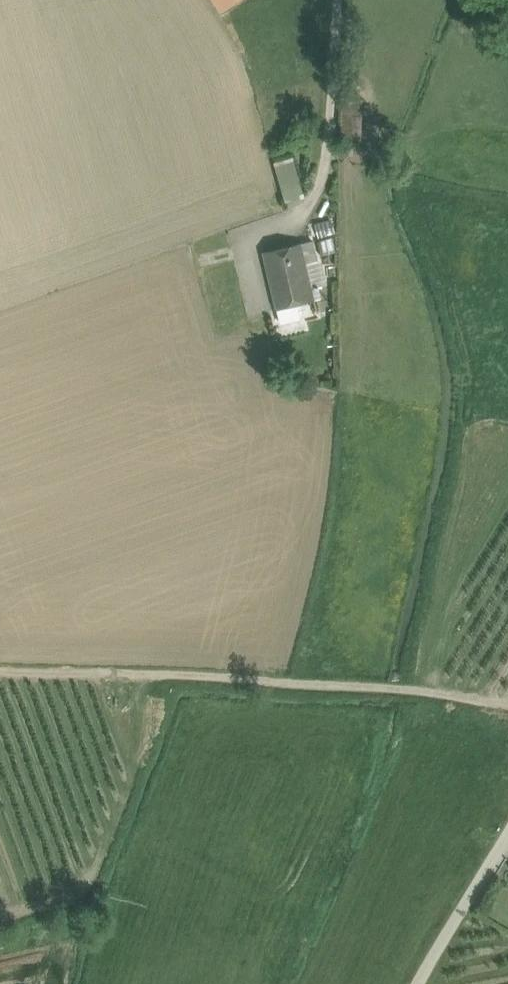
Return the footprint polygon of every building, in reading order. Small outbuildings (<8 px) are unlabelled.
[(223,12),(239,0),(215,0),(223,12)] [(361,101),(344,101),(342,141),(359,141),(361,101)] [(312,239),(263,251),(276,308),(277,308),(280,321),(283,323),(299,319),(301,315),(298,303),(315,299),(312,288),(323,285),(312,239)]
